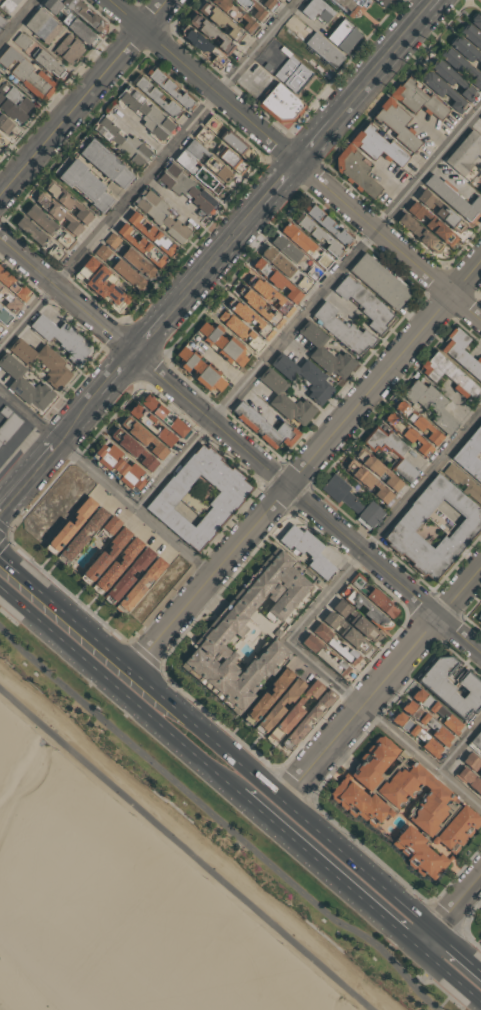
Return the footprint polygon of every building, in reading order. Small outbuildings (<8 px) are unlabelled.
[(6,13),(0,8),(0,3),(3,0),(18,0),(6,13)] [(59,4),(63,0),(73,0),(83,9),(79,12),(85,18),(89,14),(99,23),(99,30),(95,35),(59,4)] [(194,9),(203,0),(241,33),(233,42),(224,34),(229,29),(221,22),(218,26),(214,27),(194,9)] [(233,21),(209,0),(228,0),(257,26),(249,35),(240,26),(244,22),(238,16),(233,21)] [(243,12),(229,0),(249,0),(267,15),(259,25),(250,17),(255,11),(248,5),(243,12)] [(260,4),(263,0),(273,0),(277,3),(269,12),(260,4)] [(298,13),(309,0),(318,0),(333,13),(324,23),(314,14),(308,21),(298,13)] [(328,2),(326,0),(362,0),(365,3),(357,12),(354,9),(347,17),(329,1),(328,2)] [(37,7),(59,27),(44,45),(21,26),(37,7)] [(185,22),(193,13),(233,47),(225,56),(215,48),(219,42),(212,36),(209,39),(204,38),(185,22)] [(476,14),(480,18),(480,34),(469,23),(476,14)] [(67,26),(88,45),(97,36),(76,16),(67,26)] [(340,20),(359,36),(343,55),(323,38),(340,20)] [(465,24),(480,38),(480,49),(478,51),(457,33),(465,24)] [(181,33),(186,27),(228,63),(220,73),(181,40),(181,33)] [(14,39),(25,49),(32,41),(22,31),(14,39)] [(303,42),(312,32),(342,57),(333,68),(303,42)] [(67,34),(84,49),(70,65),(53,50),(67,34)] [(455,35),(480,57),(480,64),(473,57),(469,62),(447,44),(455,35)] [(39,104),(0,69),(0,55),(9,44),(56,84),(39,104)] [(66,68),(38,46),(31,56),(59,78),(66,68)] [(445,47),(480,77),(480,82),(480,83),(480,84),(480,87),(478,90),(469,82),(473,77),(463,69),(459,74),(437,56),(445,47)] [(289,54),(313,74),(295,95),(271,75),(289,54)] [(427,68),(435,59),(473,91),(469,95),(472,97),(468,102),(458,94),(462,89),(453,81),(448,86),(427,68)] [(146,77),(153,68),(174,86),(171,90),(179,97),(182,93),(194,103),(187,112),(146,77)] [(417,79),(425,70),(463,102),(459,106),(462,108),(458,113),(448,105),(452,100),(443,92),(438,97),(417,79)] [(447,111),(439,120),(421,105),(413,114),(389,93),(405,74),(414,82),(412,84),(427,97),(429,95),(447,111)] [(131,84),(138,75),(161,95),(158,98),(165,104),(168,101),(180,111),(173,120),(131,84)] [(18,126),(0,110),(0,87),(6,80),(32,103),(24,112),(28,115),(18,126)] [(258,103),(276,82),(301,104),(288,120),(278,120),(258,103)] [(114,98),(126,85),(156,111),(155,112),(172,127),(158,143),(140,127),(144,123),(123,105),(120,109),(115,105),(117,104),(115,102),(117,101),(114,98)] [(376,108),(386,96),(410,117),(402,127),(420,143),(411,153),(392,137),(395,134),(379,121),(376,124),(369,118),(377,109),(376,108)] [(15,125),(0,112),(0,128),(6,134),(15,125)] [(223,123),(213,114),(204,124),(215,133),(223,123)] [(91,131),(102,117),(117,130),(115,132),(122,138),(125,135),(129,139),(132,135),(152,152),(136,170),(91,131)] [(365,123),(374,131),(372,133),(385,144),(388,141),(405,156),(396,167),(378,151),(369,160),(348,142),(365,123)] [(205,144),(213,135),(202,126),(195,135),(205,144)] [(254,153),(228,129),(221,137),(247,161),(254,153)] [(471,130),(480,139),(480,159),(476,155),(469,164),(476,170),(466,181),(443,161),(471,130)] [(123,189),(135,174),(92,137),(79,152),(123,189)] [(196,159),(183,148),(191,138),(233,174),(225,183),(200,163),(205,157),(200,152),(198,153),(200,155),(196,159)] [(213,151),(239,175),(248,165),(221,142),(213,151)] [(337,161),(350,146),(363,157),(360,160),(369,169),(364,175),(380,189),(371,200),(337,171),(337,161)] [(172,160),(181,151),(194,162),(192,165),(195,168),(197,165),(222,187),(213,196),(172,160)] [(72,160),(83,170),(82,171),(103,189),(100,192),(111,201),(98,215),(56,179),(72,160)] [(166,191),(155,181),(170,163),(193,183),(191,186),(197,190),(199,188),(216,204),(206,215),(189,201),(192,198),(184,192),(182,195),(178,192),(175,196),(168,189),(166,191)] [(476,196),(480,201),(480,217),(476,213),(468,222),(421,184),(431,173),(468,205),(476,196)] [(50,181),(92,217),(84,226),(74,217),(78,212),(72,207),(67,212),(42,190),(50,181)] [(162,210),(189,233),(179,245),(133,206),(148,188),(159,198),(157,200),(165,206),(162,210)] [(414,199),(421,190),(464,226),(457,234),(433,214),(436,210),(430,204),(426,209),(414,199)] [(41,192),(83,228),(75,237),(64,228),(68,223),(62,218),(58,223),(33,201),(41,192)] [(50,235),(59,226),(34,203),(25,212),(50,235)] [(304,212),(311,203),(322,213),(317,220),(318,221),(324,214),(333,222),(329,227),(337,234),(341,229),(351,238),(344,246),(304,212)] [(412,203),(455,237),(448,246),(424,227),(427,222),(421,217),(417,221),(404,212),(412,203)] [(125,221),(133,212),(143,220),(139,225),(145,230),(149,226),(178,250),(170,259),(125,221)] [(402,213),(442,246),(434,255),(394,223),(402,213)] [(335,257),(324,248),(328,244),(323,239),(320,243),(307,233),(313,226),(312,225),(307,231),(295,221),(301,214),(342,248),(335,257)] [(48,234),(23,215),(16,224),(41,243),(48,234)] [(317,246),(290,220),(281,229),(308,255),(317,246)] [(123,223),(133,231),(128,236),(134,242),(138,237),(167,261),(159,270),(115,232),(123,223)] [(76,240),(65,231),(57,240),(68,249),(76,240)] [(104,241),(114,249),(122,239),(112,231),(104,241)] [(296,263),(304,254),(279,233),(271,242),(296,263)] [(115,253),(103,243),(95,252),(107,262),(115,253)] [(50,253),(61,258),(65,250),(55,244),(50,253)] [(297,268),(268,244),(260,254),(289,277),(297,268)] [(121,257),(150,278),(157,268),(129,247),(121,257)] [(348,271),(364,254),(410,294),(395,311),(348,271)] [(74,274),(90,256),(117,279),(113,283),(130,297),(118,312),(74,274)] [(112,266),(139,291),(147,282),(120,257),(112,266)] [(251,268),(258,260),(300,296),(292,305),(283,297),(287,292),(281,286),(277,291),(251,268)] [(25,302),(0,281),(0,266),(14,279),(12,282),(19,288),(21,285),(31,294),(25,302)] [(331,290),(344,274),(390,314),(382,324),(384,326),(377,334),(364,324),(368,319),(358,310),(360,308),(347,296),(343,300),(331,290)] [(250,275),(290,309),(282,318),(273,310),(277,305),(271,300),(267,304),(243,283),(250,275)] [(1,296),(0,297),(0,286),(22,305),(15,313),(5,304),(8,301),(1,296)] [(271,314),(282,324),(275,332),(235,298),(242,290),(263,307),(259,312),(264,316),(266,314),(269,316),(271,314)] [(224,309),(232,300),(271,334),(264,343),(254,334),(258,330),(254,327),(256,326),(252,323),(247,329),(224,309)] [(311,315),(323,301),(333,310),(329,315),(345,328),(348,324),(359,333),(362,329),(373,340),(367,347),(364,345),(359,352),(358,351),(355,355),(347,348),(347,349),(312,319),(314,318),(311,315)] [(5,325),(0,321),(0,305),(13,316),(5,325)] [(217,320),(225,311),(264,345),(256,353),(245,344),(250,339),(247,336),(242,342),(217,320)] [(29,325),(39,313),(57,328),(62,321),(82,338),(79,341),(89,350),(76,365),(67,357),(70,354),(52,338),(49,342),(29,325)] [(298,332),(306,321),(325,338),(319,344),(334,357),(337,354),(340,357),(343,354),(354,363),(339,379),(332,373),(329,377),(307,358),(315,348),(298,332)] [(209,327),(213,324),(221,331),(218,335),(225,341),(229,337),(244,350),(240,354),(247,360),(236,372),(192,334),(203,322),(209,327)] [(478,359),(480,362),(480,384),(439,348),(455,328),(469,341),(461,350),(475,362),(478,359)] [(29,366),(9,349),(19,337),(37,352),(44,344),(64,361),(61,364),(72,374),(58,390),(46,379),(49,376),(45,373),(49,369),(36,359),(29,366)] [(173,356),(185,343),(229,382),(215,397),(208,391),(207,393),(192,380),(196,376),(189,369),(185,374),(177,367),(180,362),(173,356)] [(435,351),(480,390),(480,397),(476,403),(443,374),(435,384),(422,373),(424,371),(421,368),(435,351)] [(13,377),(0,366),(0,360),(7,352),(26,369),(20,375),(33,386),(36,383),(39,385),(42,383),(55,395),(41,411),(30,402),(28,405),(6,386),(13,377)] [(268,365),(277,354),(295,369),(303,360),(323,378),(321,380),(331,390),(317,406),(306,396),(308,393),(306,391),(309,388),(295,376),(289,383),(268,365)] [(287,423),(267,406),(275,397),(257,381),(266,369),(286,387),(280,395),(293,406),(297,401),(299,403),(302,400),(315,412),(300,429),(290,420),(287,423)] [(425,390),(428,387),(445,402),(440,408),(457,423),(446,435),(430,421),(434,417),(431,415),(435,411),(427,404),(422,410),(415,404),(412,406),(400,396),(413,380),(425,390)] [(140,402),(147,393),(167,410),(164,414),(172,421),(175,417),(188,429),(181,437),(140,402)] [(231,411),(240,400),(274,430),(282,421),(296,434),(286,446),(281,441),(274,448),(231,411)] [(419,434),(393,411),(401,402),(442,439),(435,447),(425,439),(430,433),(424,428),(419,434)] [(128,412),(136,404),(154,419),(151,423),(158,430),(162,426),(176,438),(169,447),(128,412)] [(23,421),(0,447),(0,424),(5,418),(0,413),(0,411),(5,405),(23,421)] [(408,444),(383,422),(391,413),(434,451),(426,459),(415,449),(419,444),(413,439),(408,444)] [(124,414),(167,450),(160,459),(149,450),(154,445),(150,442),(145,447),(117,423),(124,414)] [(115,425),(158,462),(150,471),(139,462),(144,456),(140,453),(135,459),(107,435),(115,425)] [(453,458),(480,426),(480,483),(453,458)] [(385,436),(387,432),(406,449),(400,456),(418,472),(408,484),(391,470),(399,461),(383,447),(379,451),(375,448),(372,452),(362,443),(375,428),(385,436)] [(107,448),(111,443),(123,454),(119,458),(129,466),(133,462),(144,472),(140,476),(145,481),(134,493),(92,457),(103,444),(107,448)] [(201,445),(206,449),(208,448),(221,458),(219,461),(231,470),(232,468),(245,479),(243,481),(252,488),(196,553),(144,508),(171,476),(172,477),(192,453),(193,454),(201,445)] [(353,457),(361,448),(402,485),(395,493),(384,484),(388,480),(382,474),(378,479),(353,457)] [(343,469),(351,460),(393,497),(385,506),(373,496),(377,491),(371,486),(368,490),(343,469)] [(450,462),(480,489),(480,505),(442,471),(450,462)] [(318,490),(333,473),(349,488),(346,491),(363,507),(369,500),(384,514),(367,533),(318,490)] [(435,475),(480,515),(480,525),(434,579),(425,572),(422,575),(410,564),(412,562),(401,553),(399,555),(387,544),(388,542),(383,537),(435,475)] [(86,519),(55,557),(44,548),(67,520),(74,523),(77,519),(75,517),(78,513),(75,511),(88,496),(97,504),(85,518),(86,519)] [(108,513),(95,529),(93,528),(90,531),(89,530),(85,533),(90,538),(67,566),(57,557),(89,520),(87,519),(99,505),(108,513)] [(122,522),(110,536),(101,528),(112,514),(122,522)] [(300,535),(303,531),(322,547),(315,554),(333,569),(323,580),(276,540),(289,525),(300,535)] [(89,586),(79,578),(102,550),(108,554),(111,550),(109,548),(112,544),(109,541),(122,526),(132,535),(89,586)] [(132,560),(100,597),(89,588),(114,559),(119,564),(123,559),(121,557),(124,554),(121,552),(134,537),(142,544),(130,558),(132,560)] [(155,554),(139,572),(137,570),(133,576),(137,579),(113,607),(102,597),(145,546),(155,554)] [(180,665),(277,552),(300,571),(296,576),(308,586),(278,620),(267,612),(273,605),(263,596),(220,646),(233,658),(227,666),(237,675),(269,637),(287,653),(236,713),(180,665)] [(167,563),(151,581),(149,579),(145,584),(149,588),(125,615),(116,607),(147,571),(145,569),(158,554),(167,563)] [(347,583),(355,574),(397,610),(389,619),(347,583)] [(337,595),(344,587),(390,626),(387,629),(378,629),(337,595)] [(337,600),(378,635),(370,644),(329,608),(337,600)] [(327,611),(368,647),(360,656),(319,620),(327,611)] [(310,632),(318,623),(367,665),(360,674),(310,632)] [(298,642),(306,633),(354,674),(346,684),(298,642)] [(461,671),(480,688),(480,694),(479,696),(480,698),(480,706),(474,714),(470,710),(461,720),(416,681),(435,658),(445,657),(453,664),(443,677),(453,685),(455,683),(453,681),(461,671)] [(240,717),(283,668),(292,676),(250,726),(240,717)] [(252,727),(294,679),(302,686),(260,734),(252,727)] [(323,687),(314,679),(267,738),(277,745),(323,687)] [(408,696),(415,688),(464,730),(457,738),(408,696)] [(280,744),(325,691),(333,698),(288,750),(280,744)] [(395,707),(403,698),(454,742),(446,751),(395,707)] [(387,720),(395,711),(445,754),(437,764),(387,720)] [(466,745),(480,727),(480,747),(476,753),(466,745)] [(379,734),(480,821),(480,823),(433,879),(391,844),(409,823),(406,821),(418,808),(416,806),(420,802),(420,797),(426,790),(420,785),(416,790),(419,792),(416,795),(411,796),(403,806),(399,806),(396,810),(397,812),(393,816),(392,815),(388,819),(384,816),(373,829),(329,793),(379,734)] [(469,755),(480,765),(480,781),(461,764),(469,755)] [(461,767),(480,784),(480,798),(454,776),(461,767)]
